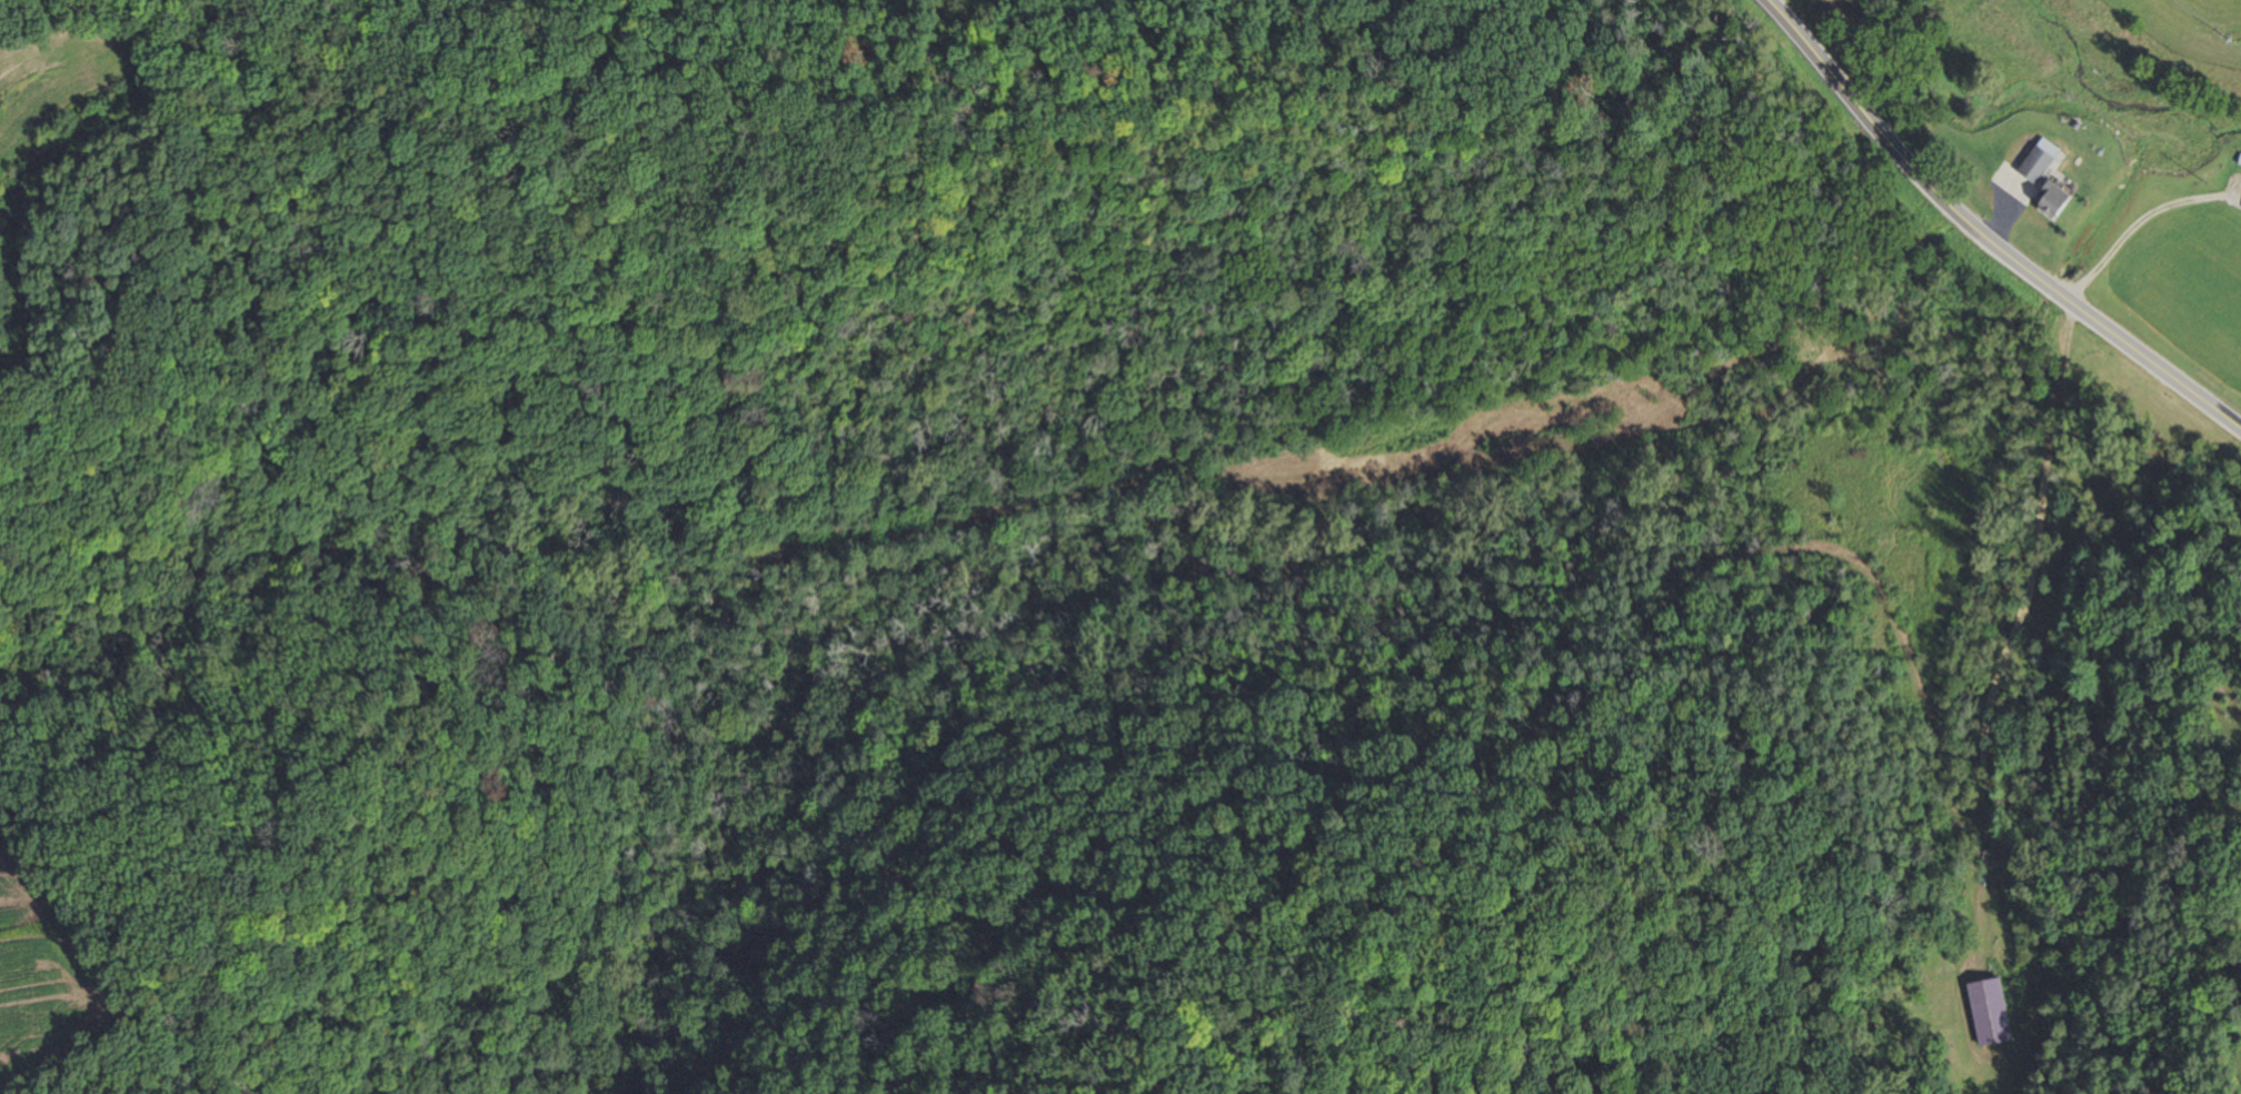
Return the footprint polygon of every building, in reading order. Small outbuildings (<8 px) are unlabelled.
[(2015,172),(2033,186),(2059,152),(2041,138),(2015,172)] [(2031,210),(2056,220),(2066,194),(2041,184),(2031,210)] [(1978,1048),(2017,1042),(2008,977),(1968,983),(1978,1048)]
